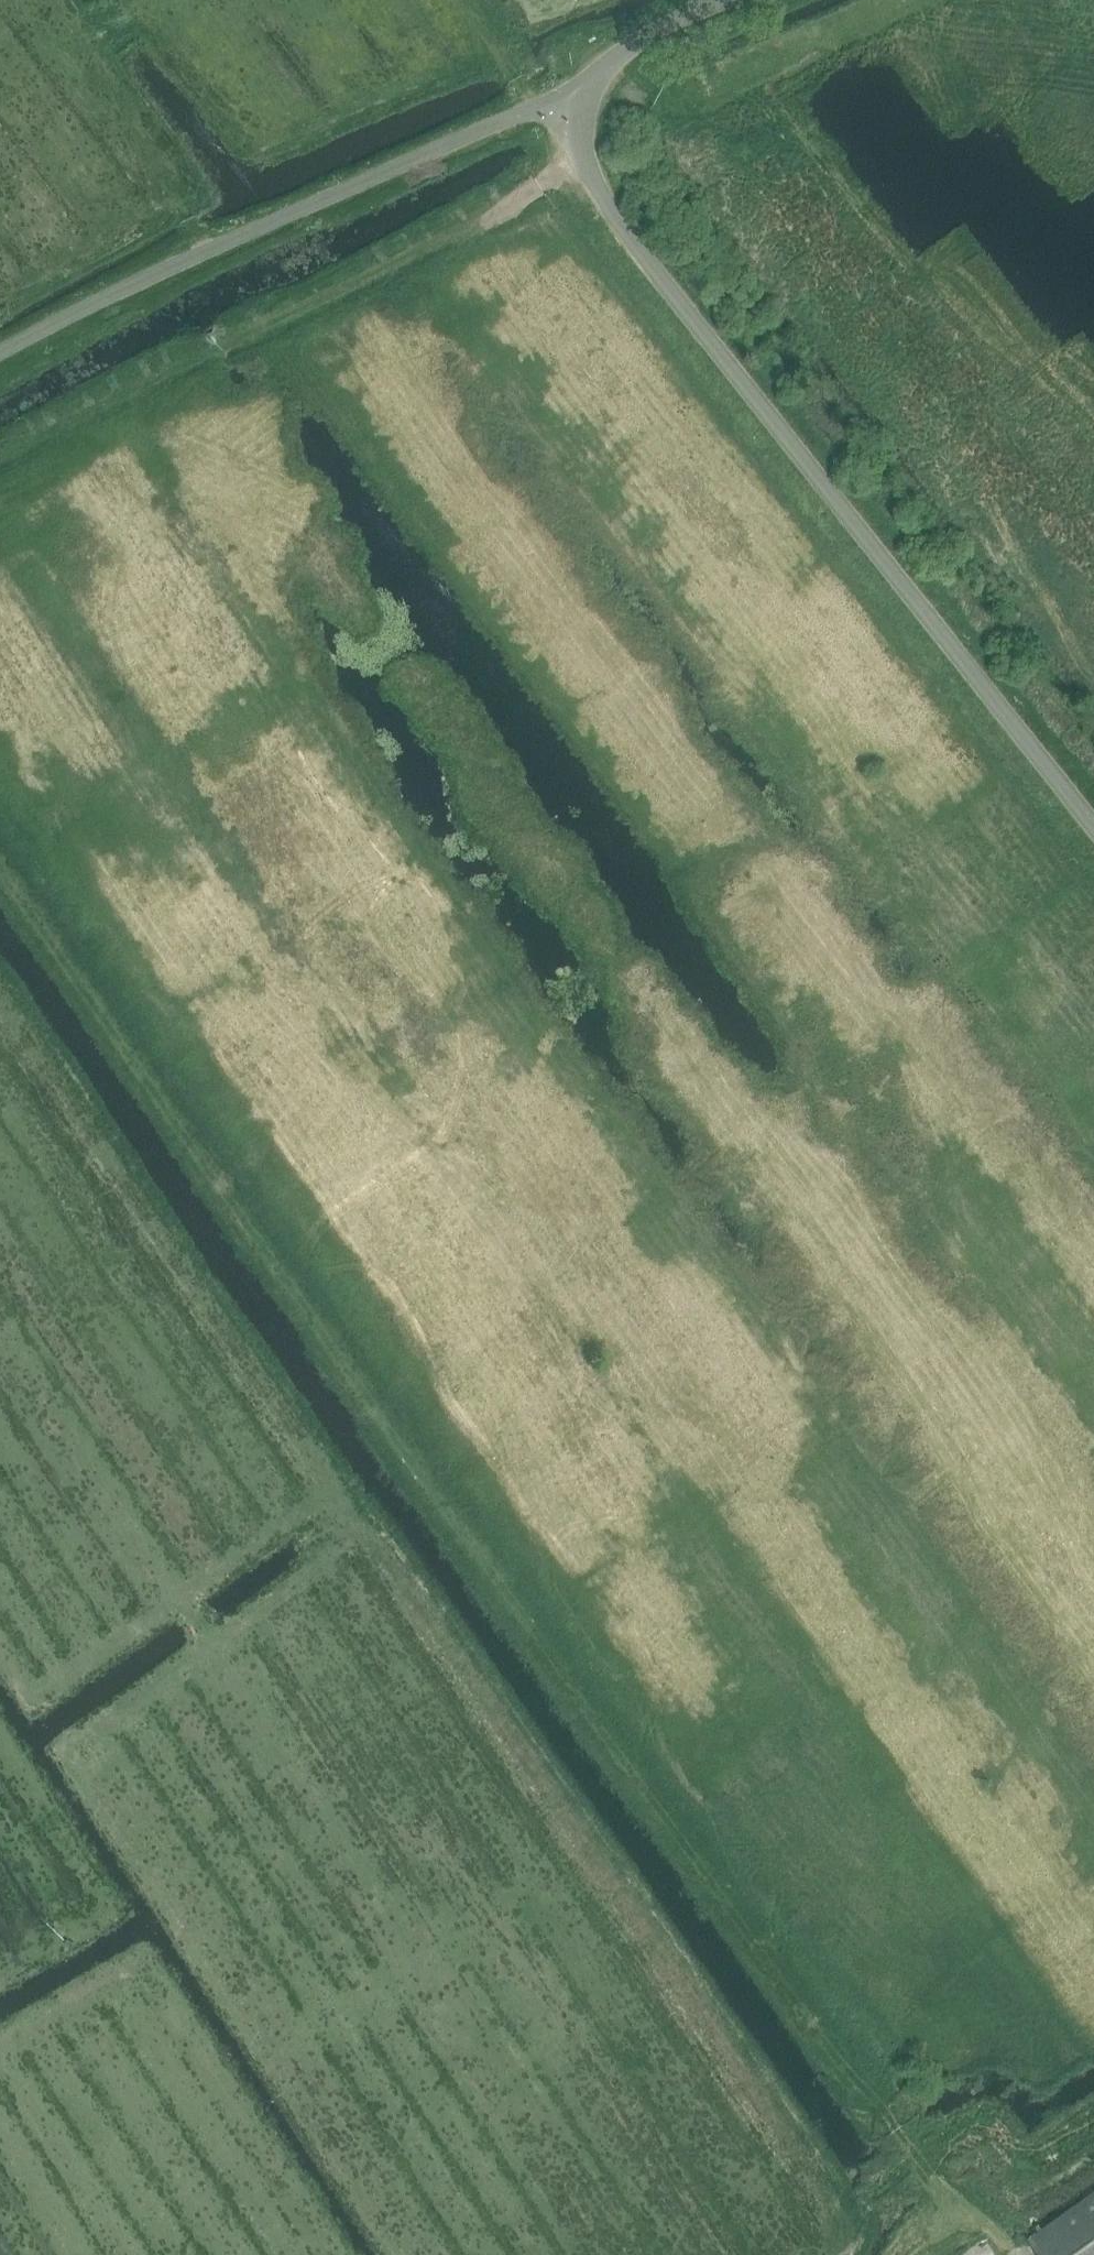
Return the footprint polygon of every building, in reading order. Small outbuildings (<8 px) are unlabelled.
[(1027,2236),(1040,2254),(1093,2254),(1093,2189),(1027,2236)] [(988,2238),(963,2254),(1000,2254),(988,2238)]
